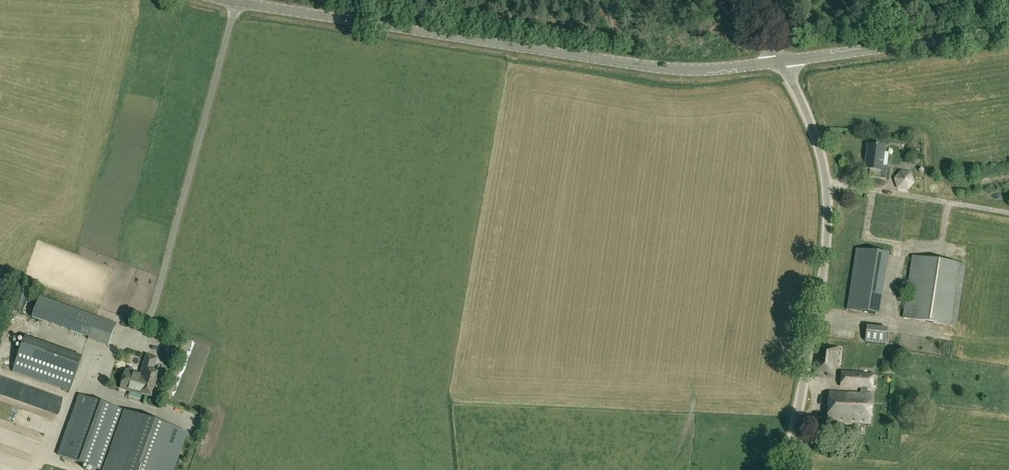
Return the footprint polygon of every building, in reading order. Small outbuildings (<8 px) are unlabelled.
[(885,147),(869,144),(866,168),(871,169),(870,177),(886,179),(888,167),(883,166),(885,147)] [(897,189),(909,190),(916,182),(912,172),(901,171),(894,179),(897,189)] [(848,309),(876,314),(886,253),(857,249),(848,309)] [(904,318),(956,326),(966,264),(913,256),(904,318)] [(90,337),(97,316),(77,310),(70,330),(90,337)] [(886,344),(888,329),(867,326),(865,341),(886,344)] [(71,391),(83,357),(25,337),(13,370),(71,391)] [(834,376),(838,347),(831,346),(831,347),(824,347),(825,345),(818,344),(814,373),(821,374),(821,369),(828,370),(828,375),(834,376)] [(121,387),(151,397),(159,372),(153,370),(157,358),(146,355),(140,376),(136,375),(136,373),(126,370),(121,387)] [(874,374),(842,372),(841,386),(862,388),(862,393),(830,392),(829,421),(872,423),(873,394),(868,394),(868,388),(874,388),(874,374)] [(80,395),(58,455),(101,469),(106,469),(127,411),(80,395)] [(14,399),(11,406),(21,411),(24,405),(14,399)] [(127,411),(106,469),(174,469),(187,433),(127,411)] [(21,418),(18,426),(46,436),(49,428),(21,418)] [(10,446),(14,432),(0,428),(0,443),(10,446)]
